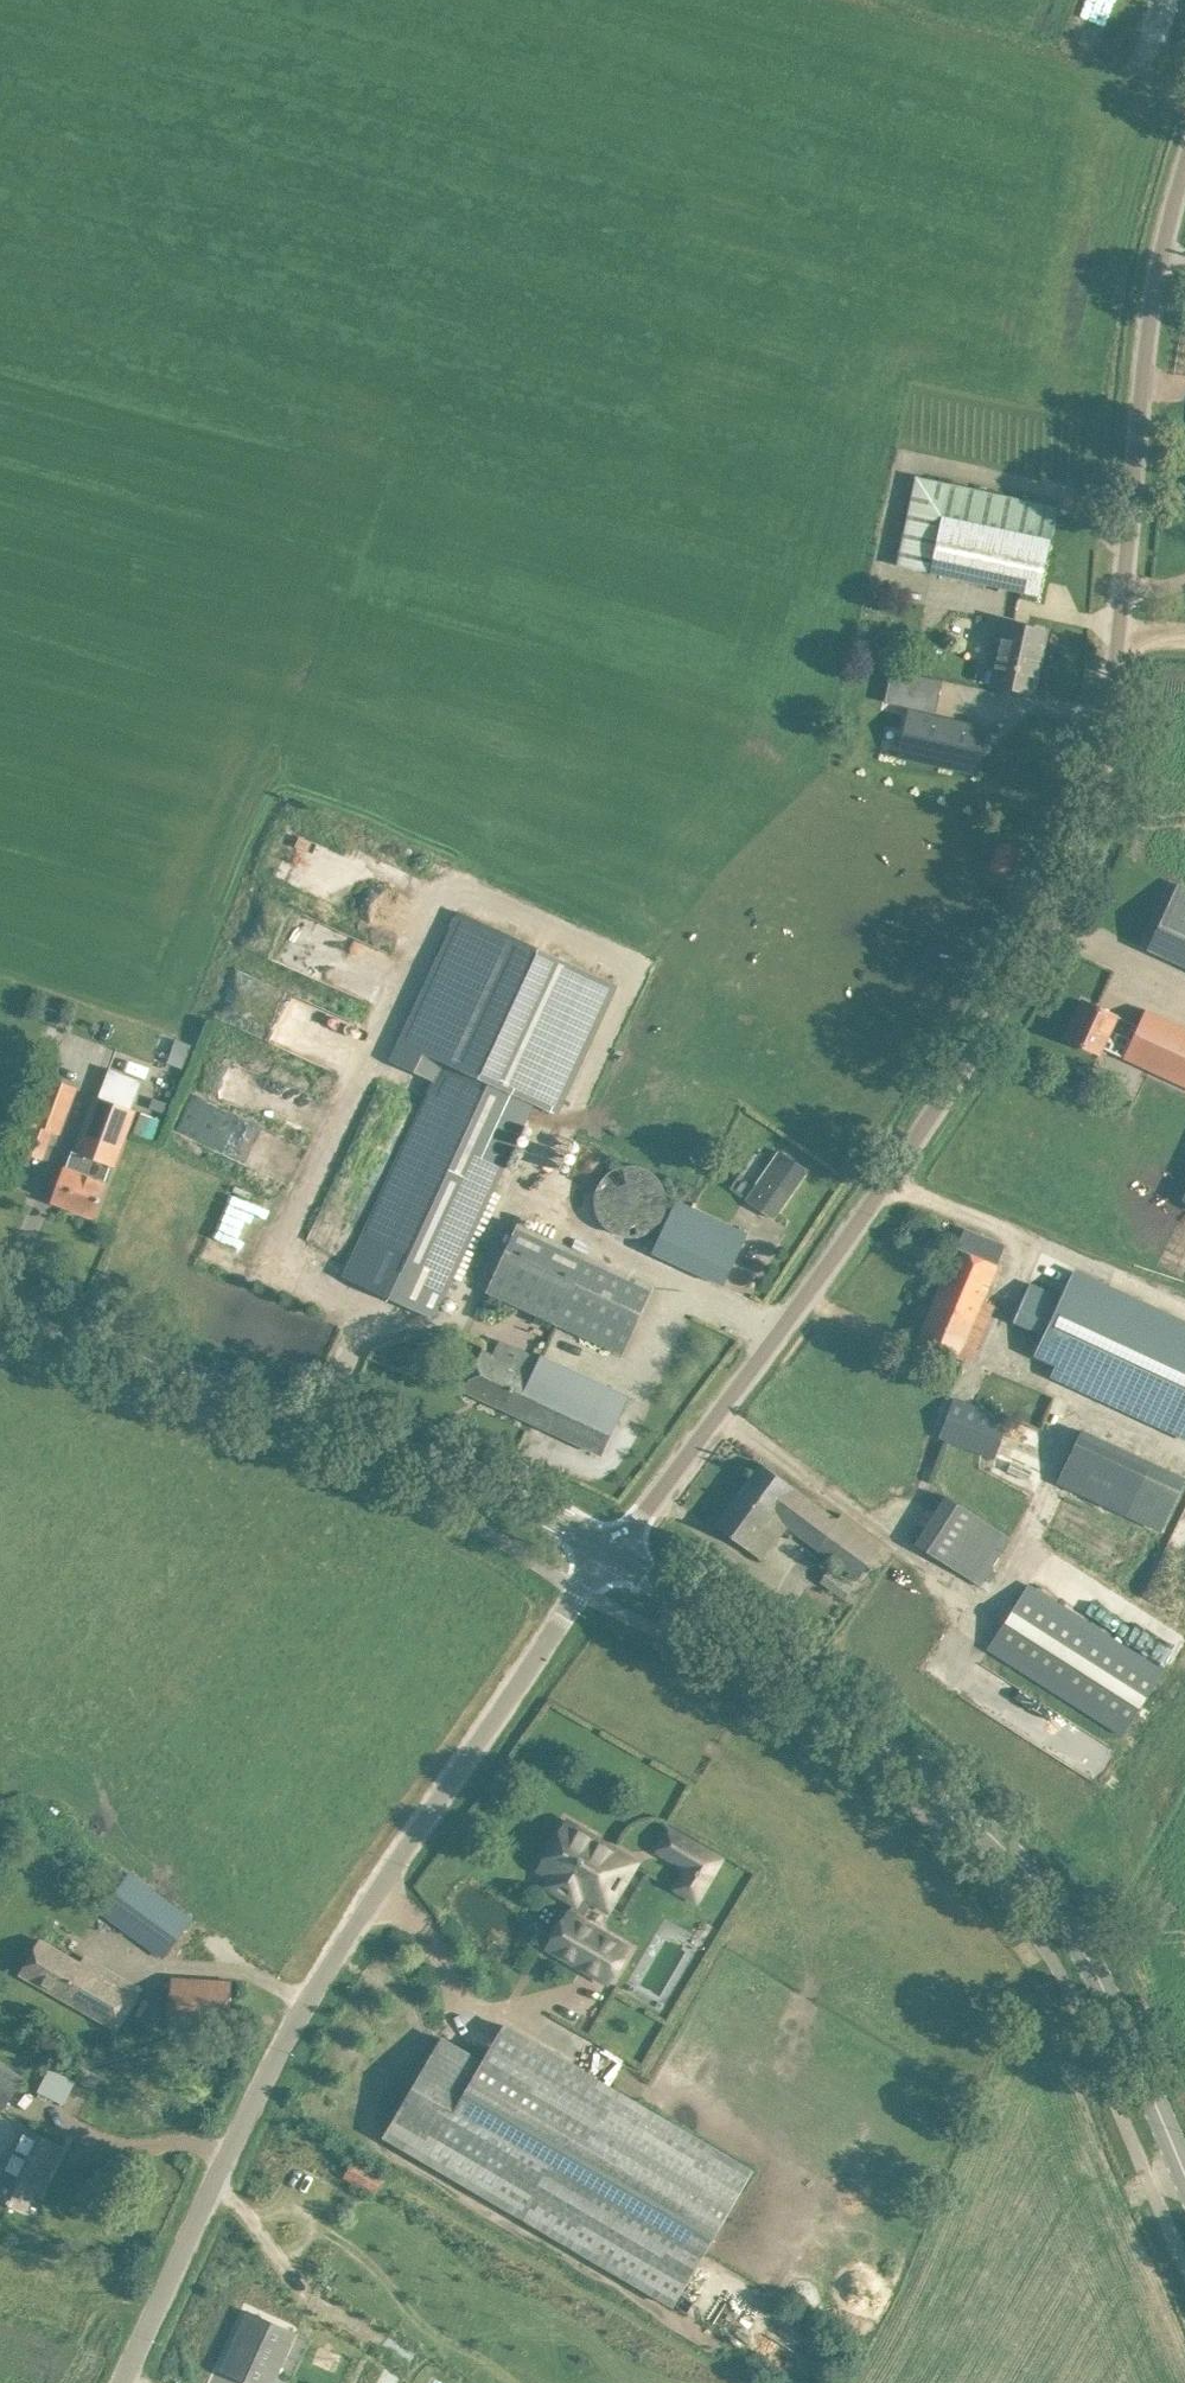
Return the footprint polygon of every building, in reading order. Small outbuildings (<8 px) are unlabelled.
[(1111,0),(1079,0),(1069,27),(1097,38),(1111,0)] [(914,477),(895,565),(1037,593),(1056,506),(914,477)] [(991,685),(1009,689),(1033,693),(1046,630),(1005,622),(991,685)] [(883,703),(904,708),(911,675),(891,670),(883,703)] [(911,715),(901,761),(977,777),(986,731),(911,715)] [(1003,840),(990,868),(1006,876),(1020,848),(1003,840)] [(1184,968),(1184,886),(1178,882),(1147,951),(1184,968)] [(435,1081),(344,1277),(433,1318),(532,1102),(554,1112),(614,982),(463,913),(394,1062),(435,1081)] [(1065,1038),(1099,1054),(1102,1047),(1184,1085),(1184,1028),(1146,1009),(1138,1026),(1082,1000),(1065,1038)] [(168,1062),(182,1067),(192,1044),(180,1040),(176,1039),(168,1062)] [(20,1152),(44,1160),(54,1132),(61,1135),(78,1088),(47,1077),(20,1152)] [(113,1166),(134,1111),(96,1096),(76,1152),(71,1150),(52,1201),(94,1217),(106,1183),(105,1183),(111,1166),(113,1166)] [(164,1112),(167,1103),(154,1098),(150,1107),(164,1112)] [(152,1116),(143,1138),(152,1141),(161,1120),(152,1116)] [(750,1202),(754,1205),(774,1218),(807,1170),(782,1153),(779,1157),(781,1158),(750,1202)] [(591,1196),(591,1198),(591,1202),(592,1205),(593,1209),(594,1213),(596,1216),(598,1220),(600,1222),(603,1225),(606,1227),(610,1230),(612,1231),(616,1233),(618,1233),(623,1234),(625,1234),(629,1235),(632,1234),(635,1234),(640,1232),(643,1231),(645,1230),(649,1227),(651,1226),(654,1223),(656,1220),(659,1216),(661,1212),(662,1210),(662,1208),(663,1203),(663,1201),(663,1197),(663,1194),(662,1189),(661,1186),(660,1183),(659,1181),(656,1177),(653,1173),(649,1169),(647,1168),(645,1167),(641,1165),(639,1164),(634,1163),(630,1162),(627,1162),(623,1163),(620,1163),(618,1163),(614,1165),(612,1166),(608,1168),(604,1171),(602,1173),(600,1175),(597,1179),(596,1181),(594,1185),(592,1189),(592,1192),(591,1194),(591,1196)] [(652,1252),(702,1275),(723,1285),(747,1233),(676,1200),(652,1252)] [(518,1221),(486,1290),(623,1353),(655,1285),(518,1221)] [(202,1253),(247,1272),(260,1242),(215,1223),(202,1253)] [(917,1342),(939,1351),(971,1365),(979,1346),(966,1340),(976,1314),(988,1319),(994,1304),(982,1300),(1005,1245),(964,1228),(917,1342)] [(1061,1295),(1031,1281),(1012,1323),(1065,1347),(1053,1372),(1184,1433),(1184,1320),(1074,1268),(1061,1295)] [(506,1344),(500,1359),(482,1350),(463,1390),(602,1454),(629,1397),(540,1355),(539,1358),(506,1344)] [(956,1398),(939,1436),(991,1459),(1007,1421),(956,1398)] [(1184,1477),(1150,1462),(1082,1429),(1057,1480),(1126,1513),(1160,1529),(1184,1477)] [(837,1520),(780,1477),(761,1463),(715,1525),(762,1559),(783,1530),(787,1533),(790,1529),(857,1580),(883,1545),(841,1514),(837,1520)] [(945,1496),(915,1544),(979,1585),(1010,1537),(945,1496)] [(829,1570),(820,1581),(843,1598),(852,1587),(829,1570)] [(1030,1585),(1002,1629),(989,1649),(1123,1735),(1164,1671),(1030,1585)] [(547,1885),(574,1901),(570,1909),(583,1916),(620,1854),(591,1837),(588,1844),(563,1829),(544,1862),(556,1869),(547,1885)] [(659,1851),(684,1866),(673,1886),(696,1900),(720,1859),(671,1830),(659,1851)] [(118,1866),(90,1903),(163,1957),(191,1920),(118,1866)] [(548,1947),(608,1981),(627,1948),(568,1914),(548,1947)] [(40,1940),(28,1961),(22,1971),(98,2017),(118,2029),(137,1996),(40,1940)] [(171,1977),(167,2025),(229,2029),(232,1981),(171,1977)] [(483,2062),(425,2160),(673,2305),(752,2170),(504,2025),(483,2062)] [(483,2062),(477,2058),(442,2038),(384,2136),(419,2156),(425,2160),(483,2062)] [(21,2076),(0,2062),(0,2105),(21,2076)] [(93,2087),(100,2074),(83,2065),(77,2078),(93,2087)] [(3,2200),(24,2210),(40,2178),(46,2181),(62,2147),(19,2125),(0,2162),(0,2198),(3,2200)] [(355,2157),(343,2176),(374,2194),(385,2174),(355,2157)] [(249,2382),(262,2382),(269,2369),(274,2371),(292,2331),(247,2310),(238,2330),(245,2333),(227,2373),(249,2382)]
